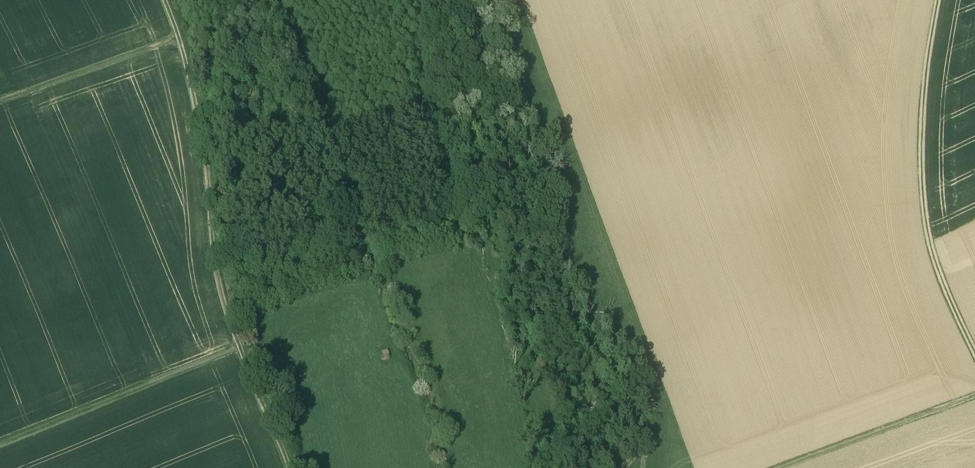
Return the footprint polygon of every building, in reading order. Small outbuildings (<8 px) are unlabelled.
[(387,349),(379,353),(382,358),(389,354),(387,349)]
